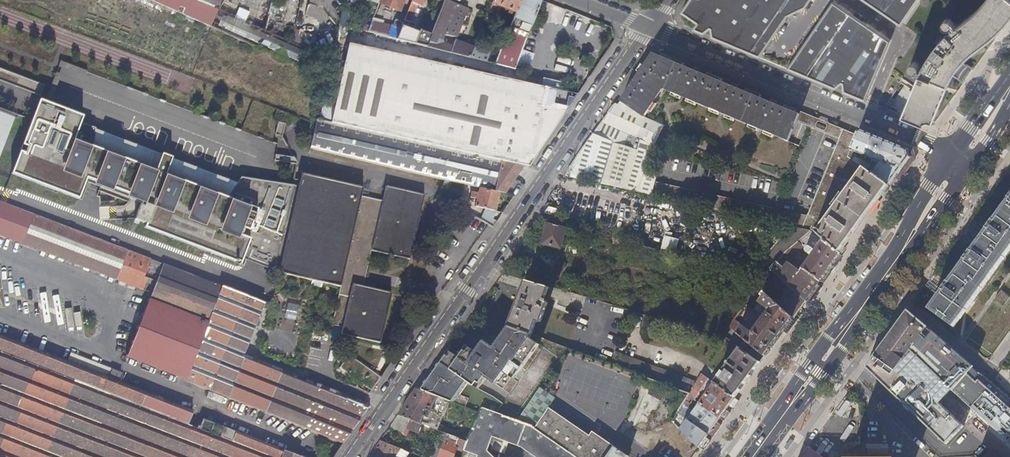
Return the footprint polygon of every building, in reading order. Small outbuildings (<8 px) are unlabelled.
[(303,68),(311,50),(292,42),(264,30),(272,0),(151,0),(303,68)] [(306,15),(321,20),(326,0),(310,0),(306,15)] [(380,3),(400,11),(405,0),(381,0),(380,3)] [(398,39),(426,47),(430,37),(408,29),(413,15),(411,14),(412,12),(414,12),(415,13),(417,8),(419,9),(420,5),(422,6),(425,0),(413,0),(404,23),(398,39)] [(430,37),(443,41),(458,4),(452,2),(447,0),(445,0),(430,37)] [(455,44),(455,43),(458,37),(472,0),(453,0),(452,2),(458,4),(443,41),(455,44)] [(490,9),(497,12),(499,6),(506,9),(505,11),(512,14),(513,12),(515,13),(520,0),(493,0),(490,9)] [(541,0),(520,0),(515,13),(509,28),(507,34),(495,64),(515,70),(541,0)] [(681,13),(697,24),(693,29),(705,34),(711,29),(712,29),(712,37),(836,88),(842,83),(843,83),(844,92),(866,101),(893,40),(868,24),(852,13),(836,2),(833,0),(690,0),(681,13)] [(878,9),(903,26),(920,0),(864,0),(878,9)] [(986,1),(976,12),(966,21),(958,27),(951,19),(950,19),(947,20),(945,22),(944,23),(945,26),(947,28),(949,29),(950,29),(953,28),(955,30),(950,34),(945,38),(938,46),(930,57),(925,65),(923,70),(919,69),(920,67),(919,64),(919,63),(917,62),(916,61),(914,61),(913,62),(911,63),(911,64),(910,66),(910,68),(911,69),(913,71),(921,74),(917,84),(914,92),(904,116),(923,125),(925,124),(925,122),(930,121),(932,122),(935,122),(939,109),(944,96),(949,85),(955,73),(963,79),(971,68),(963,62),(968,57),(973,53),(985,44),(1001,30),(1009,20),(1009,0),(987,0),(986,1)] [(342,18),(340,25),(347,26),(349,20),(342,18)] [(373,21),(368,32),(398,39),(404,23),(397,20),(394,27),(373,21)] [(292,42),(311,50),(314,52),(316,41),(295,31),(292,42)] [(430,37),(426,47),(451,53),(455,44),(443,41),(430,37)] [(351,43),(346,60),(369,65),(371,58),(378,60),(376,66),(391,70),(395,53),(351,43)] [(455,44),(451,53),(470,58),(474,50),(455,43),(455,44)] [(332,121),(529,167),(577,96),(395,53),(391,70),(376,66),(378,60),(371,58),(369,65),(346,60),(332,121)] [(615,104),(566,176),(653,195),(793,227),(803,229),(811,231),(812,230),(840,254),(890,185),(849,157),(857,136),(830,125),(827,133),(840,139),(807,216),(656,182),(658,176),(644,172),(654,145),(655,146),(664,126),(645,118),(654,104),(664,90),(718,113),(758,129),(788,142),(800,115),(654,54),(618,105),(615,104)] [(904,116),(914,92),(910,90),(911,89),(905,86),(898,102),(895,99),(892,106),(899,110),(897,114),(904,116)] [(242,258),(280,272),(299,185),(241,178),(226,197),(171,176),(168,169),(166,169),(171,157),(160,153),(155,165),(154,164),(148,168),(91,147),(94,128),(79,122),(81,116),(37,100),(10,171),(78,197),(85,180),(91,182),(89,187),(107,193),(108,191),(139,202),(133,217),(145,222),(143,227),(240,263),(242,258)] [(13,107),(0,102),(0,141),(13,107)] [(499,192),(505,193),(523,167),(523,166),(318,120),(311,149),(406,171),(409,172),(451,181),(469,186),(480,188),(499,192)] [(849,157),(890,185),(910,157),(908,150),(860,130),(857,136),(849,157)] [(426,194),(387,185),(384,201),(362,196),(364,187),(302,172),(299,185),(280,272),(342,286),(334,324),(344,326),(342,333),(381,342),(392,292),(364,286),(372,250),(411,259),(426,194)] [(469,186),(451,181),(449,189),(467,194),(469,186)] [(495,211),(499,192),(480,188),(479,193),(472,192),(471,198),(477,199),(476,207),(495,211)] [(1009,200),(1009,201),(994,223),(993,222),(986,231),(987,232),(971,253),(963,262),(964,263),(949,284),(948,284),(941,293),(942,294),(929,311),(953,329),(1009,251),(1009,199),(1009,200)] [(0,202),(0,235),(24,244),(35,215),(0,202)] [(545,214),(560,217),(562,209),(550,207),(545,214)] [(93,238),(35,215),(24,244),(117,280),(128,251),(93,238)] [(567,228),(549,223),(544,244),(561,248),(567,228)] [(803,229),(793,227),(764,260),(759,255),(747,270),(750,271),(767,275),(772,269),(789,250),(811,231),(803,229)] [(790,286),(806,301),(818,285),(840,254),(812,230),(811,231),(789,250),(772,269),(790,286)] [(664,236),(662,249),(677,252),(679,238),(664,236)] [(128,251),(117,280),(141,289),(141,288),(145,290),(149,278),(145,277),(148,270),(160,275),(164,265),(128,251)] [(186,381),(344,444),(370,405),(323,386),(299,376),(244,355),(265,304),(164,265),(160,275),(150,300),(149,300),(148,302),(149,302),(145,313),(144,313),(143,315),(144,316),(139,327),(138,327),(138,329),(138,330),(134,341),(133,341),(132,343),(133,343),(129,355),(128,354),(126,357),(187,380),(186,381)] [(757,286),(767,275),(750,271),(719,318),(730,327),(735,320),(746,303),(757,286)] [(550,288),(528,281),(511,326),(533,334),(538,322),(542,323),(549,304),(548,303),(548,302),(545,300),(550,288)] [(822,288),(818,285),(806,301),(811,304),(822,288)] [(753,333),(735,320),(730,327),(766,356),(784,332),(793,319),(778,305),(757,286),(746,303),(761,314),(761,318),(763,319),(761,321),(759,320),(756,325),(758,326),(755,330),(756,333),(753,333)] [(793,319),(806,301),(790,286),(785,291),(787,293),(778,305),(793,319)] [(994,300),(1004,306),(1009,298),(1009,296),(1001,290),(994,300)] [(284,318),(294,320),(298,305),(287,303),(284,318)] [(1009,442),(1009,399),(908,311),(867,368),(893,394),(952,450),(953,448),(949,444),(955,438),(965,427),(940,404),(913,379),(904,378),(897,371),(910,353),(952,391),(1009,443),(1009,442)] [(797,322),(793,319),(784,332),(788,335),(797,322)] [(533,334),(511,326),(495,348),(486,342),(478,354),(468,346),(459,358),(449,351),(421,391),(451,403),(467,409),(470,400),(461,396),(470,383),(480,390),(488,379),(505,391),(513,379),(516,381),(541,345),(532,339),(533,335),(533,334)] [(204,419),(199,430),(188,425),(194,411),(119,382),(121,374),(112,370),(112,369),(72,353),(69,362),(0,335),(0,456),(301,456),(204,419)] [(760,364),(761,363),(741,348),(740,349),(760,364)] [(760,364),(740,349),(715,384),(735,399),(760,364)] [(616,353),(611,364),(674,388),(682,377),(616,353)] [(940,404),(952,391),(910,353),(897,371),(904,378),(913,379),(940,404)] [(382,377),(374,372),(350,355),(346,360),(340,367),(373,390),(382,377)] [(697,383),(682,377),(674,388),(691,394),(689,396),(692,398),(695,400),(705,386),(711,390),(700,404),(720,419),(726,411),(729,407),(735,399),(715,384),(702,375),(697,383)] [(421,391),(418,390),(400,416),(432,428),(434,430),(439,431),(451,403),(421,391)] [(739,402),(735,399),(729,407),(733,410),(739,402)] [(689,402),(687,400),(681,409),(686,412),(692,404),(689,402)] [(686,412),(681,409),(678,413),(708,436),(717,423),(720,419),(700,404),(691,416),(686,412)] [(480,414),(468,443),(465,451),(480,456),(479,456),(495,456),(489,453),(494,438),(522,448),(536,456),(575,456),(537,430),(533,427),(484,408),(481,415),(480,414)] [(537,430),(575,456),(608,456),(615,447),(595,432),(592,437),(551,409),(537,430)] [(730,414),(726,411),(720,419),(724,422),(730,414)] [(708,436),(678,413),(673,422),(700,448),(708,436)] [(411,421),(400,416),(394,424),(400,427),(400,425),(407,428),(411,421)] [(717,423),(708,436),(712,439),(721,426),(717,423)] [(434,430),(432,428),(431,430),(422,426),(419,434),(417,433),(415,438),(417,439),(414,446),(424,450),(428,438),(431,439),(434,430)] [(468,443),(449,435),(441,456),(463,456),(465,451),(468,443)] [(410,453),(382,442),(371,456),(407,456),(410,453)] [(615,447),(608,456),(628,456),(615,447)] [(809,447),(802,456),(823,456),(809,447)]
